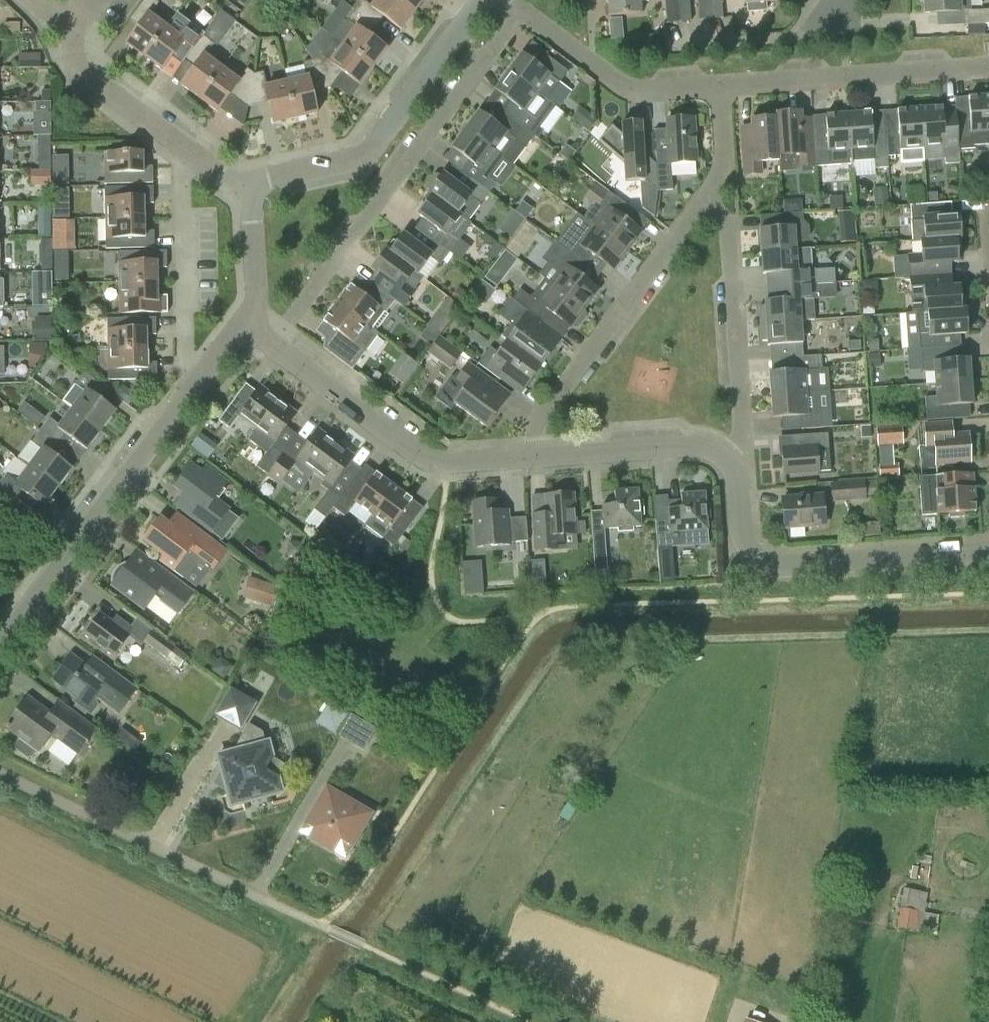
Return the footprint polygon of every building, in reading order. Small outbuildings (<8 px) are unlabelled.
[(168,28),(150,15),(158,4),(154,0),(144,0),(129,20),(140,28),(128,46),(146,59),(168,28)] [(353,8),(377,26),(384,16),(402,29),(415,11),(399,0),(377,0),(372,6),(369,3),(364,0),(359,0),(353,8)] [(415,11),(423,0),(399,0),(415,11)] [(608,18),(639,16),(638,0),(607,0),(608,18)] [(684,0),(664,0),(666,25),(677,24),(675,1),(684,0)] [(677,24),(688,23),(686,0),(684,0),(675,1),(677,24)] [(708,21),(707,0),(695,0),(697,22),(708,21)] [(708,21),(720,20),(718,0),(707,0),(708,21)] [(924,14),(958,13),(958,12),(962,12),(962,26),(967,26),(984,25),(988,25),(988,11),(970,12),(969,0),(923,0),(924,14)] [(348,20),(334,40),(344,46),(374,67),(388,49),(369,36),(377,26),(353,8),(345,18),(348,20)] [(208,27),(235,47),(248,30),(221,10),(208,27)] [(984,25),(967,26),(968,36),(984,35),(984,25)] [(168,28),(146,59),(164,72),(186,41),(168,28)] [(320,52),(314,60),(320,69),(334,92),(346,75),(360,85),(361,86),(374,67),(344,46),(334,40),(324,54),(320,52)] [(202,101),(224,69),(206,56),(184,88),(202,101)] [(508,74),(546,102),(547,100),(567,73),(546,57),(538,68),(521,56),(508,74)] [(314,60),(305,62),(307,72),(320,69),(314,60)] [(242,82),(224,69),(202,101),(220,114),(232,96),(247,107),(251,89),(242,82)] [(254,86),(256,74),(249,69),(243,77),(254,86)] [(256,74),(254,86),(268,82),(265,72),(256,74)] [(546,102),(508,74),(495,92),(512,104),(504,115),(534,138),(537,140),(543,131),(540,129),(556,107),(547,100),(546,102)] [(289,83),(298,120),(321,115),(312,78),(289,83)] [(276,126),(298,120),(289,83),(267,88),(276,126)] [(988,144),(988,96),(967,98),(969,121),(955,122),(956,127),(958,152),(972,151),(972,146),(988,144)] [(589,132),(597,122),(580,108),(572,118),(589,132)] [(958,152),(956,127),(942,127),(941,108),(918,109),(922,160),(945,159),(945,164),(959,163),(958,152)] [(899,162),(922,160),(918,109),(896,111),(897,129),(884,129),(884,134),(886,157),(887,157),(899,156),(899,162)] [(466,131),(503,159),(516,141),(526,148),(534,138),(504,115),(496,126),(479,113),(466,131)] [(886,157),(884,134),(871,135),(869,113),(847,114),(851,162),(874,160),(875,168),(887,168),(887,157),(886,157)] [(813,140),(812,127),(800,128),(799,114),(775,115),(778,161),(779,161),(779,157),(796,156),(797,168),(815,167),(814,157),(813,140)] [(850,162),(851,162),(847,114),(824,116),(826,139),(813,140),(814,157),(827,156),(827,152),(831,152),(833,172),(850,170),(850,162)] [(761,162),(778,161),(775,115),(774,116),(774,119),(751,121),(752,126),(753,150),(741,151),(743,176),(762,175),(761,162)] [(657,178),(657,191),(672,192),(670,166),(695,164),(693,119),(666,121),(668,152),(655,153),(657,178)] [(657,178),(655,153),(654,153),(655,166),(642,154),(641,122),(621,123),(621,135),(611,126),(597,141),(623,164),(624,182),(639,181),(640,209),(653,217),(657,191),(657,178)] [(489,179),(503,159),(466,131),(452,149),(469,162),(461,173),(470,179),(488,193),(495,183),(489,179)] [(51,147),(51,136),(35,137),(36,147),(51,147)] [(146,168),(146,154),(106,154),(107,186),(155,185),(155,168),(146,168)] [(488,193),(470,179),(463,189),(443,174),(440,178),(437,176),(434,177),(426,187),(426,190),(430,193),(429,194),(432,197),(433,196),(461,217),(471,225),(471,224),(467,221),(488,193)] [(876,207),(889,205),(886,187),(873,189),(876,207)] [(107,220),(147,219),(147,205),(156,205),(155,188),(107,189),(107,220)] [(595,228),(627,252),(641,233),(620,217),(627,207),(608,193),(595,210),(604,216),(595,227),(595,228)] [(457,243),(471,225),(461,217),(433,196),(432,197),(418,215),(438,230),(431,240),(449,253),(449,252),(460,260),(467,251),(457,243)] [(842,197),(829,198),(830,209),(842,208),(842,197)] [(507,245),(532,208),(520,199),(495,236),(507,245)] [(920,241),(960,238),(958,214),(934,216),(933,204),(910,206),(912,241),(920,241)] [(761,252),(796,250),(795,244),(804,243),(809,235),(809,226),(802,221),(802,213),(781,215),(782,228),(759,230),(761,252)] [(147,219),(107,220),(108,250),(157,249),(156,232),(148,233),(147,219)] [(595,228),(595,227),(587,221),(565,250),(585,265),(592,255),(613,270),(627,252),(595,228)] [(517,258),(537,231),(525,222),(505,249),(517,258)] [(449,253),(431,240),(424,249),(404,235),(390,253),(387,251),(419,275),(431,258),(440,265),(449,253)] [(54,250),(72,250),(72,237),(54,237),(54,250)] [(910,278),(935,276),(934,264),(938,264),(958,263),(956,239),(960,239),(960,238),(920,241),(922,262),(909,263),(910,278)] [(585,265),(565,250),(554,242),(547,252),(558,260),(553,267),(547,263),(538,275),(544,279),(585,309),(599,290),(578,275),(585,265)] [(785,273),(786,287),(815,285),(814,271),(797,272),(796,250),(761,252),(763,275),(765,274),(785,273)] [(418,276),(419,275),(387,251),(372,270),(392,285),(385,295),(393,301),(394,301),(403,308),(416,290),(407,283),(415,273),(418,276)] [(54,252),(54,276),(68,277),(68,252),(54,252)] [(121,284),(161,283),(160,269),(169,269),(169,252),(120,253),(121,284)] [(489,274),(498,282),(514,266),(504,257),(489,274)] [(34,306),(53,305),(51,272),(32,273),(34,306)] [(925,313),(965,310),(961,310),(959,287),(935,288),(935,276),(910,278),(911,293),(924,292),(925,313)] [(0,278),(0,309),(7,309),(7,306),(9,306),(8,282),(0,282),(0,278)] [(583,311),(585,309),(544,279),(530,298),(519,290),(512,300),(543,322),(550,313),(571,328),(571,327),(573,328),(577,327),(586,316),(586,313),(583,311)] [(161,283),(121,284),(121,315),(170,314),(170,297),(161,297),(161,283)] [(787,300),(767,301),(764,302),(765,306),(758,307),(759,324),(766,324),(801,322),(801,321),(815,319),(813,299),(816,299),(815,285),(786,287),(787,300)] [(393,301),(385,295),(378,290),(370,300),(351,286),(338,304),(375,332),(375,331),(388,314),(385,313),(393,301)] [(460,306),(468,295),(458,288),(450,299),(460,306)] [(543,322),(512,300),(510,298),(498,316),(510,325),(501,336),(508,342),(542,367),(556,347),(536,333),(544,323),(543,322)] [(378,334),(375,331),(375,332),(338,304),(325,323),(342,335),(334,345),(353,359),(361,349),(365,352),(378,334)] [(921,349),(943,348),(942,336),(967,334),(965,310),(925,313),(918,314),(921,349)] [(32,322),(33,339),(51,339),(50,317),(34,317),(34,322),(32,322)] [(110,351),(150,350),(150,336),(158,336),(158,319),(110,320),(110,351)] [(771,396),(806,393),(806,380),(818,379),(817,370),(821,370),(820,356),(803,357),(801,322),(766,324),(768,346),(790,345),(792,372),(770,373),(771,396)] [(450,370),(462,353),(439,337),(427,353),(450,370)] [(847,350),(860,349),(860,341),(847,341),(847,350)] [(528,386),(542,367),(508,342),(499,354),(490,347),(478,364),(501,381),(508,371),(528,386)] [(936,384),(971,382),(969,360),(948,361),(947,347),(943,348),(921,349),(923,372),(935,371),(936,384)] [(150,350),(110,351),(111,382),(159,380),(159,364),(150,364),(150,350)] [(452,376),(435,399),(451,410),(455,404),(487,428),(504,405),(488,393),(484,390),(490,381),(485,377),(469,365),(458,380),(452,376)] [(74,410),(103,431),(118,412),(98,397),(105,388),(86,373),(64,402),(74,410)] [(971,382),(936,384),(937,397),(924,398),(926,420),(952,418),(951,406),(972,404),(971,382)] [(259,431),(280,401),(263,388),(247,409),(236,401),(221,422),(232,430),(241,418),(256,429),(259,431)] [(806,393),(771,396),(773,418),(801,416),(802,429),(821,428),(820,405),(807,406),(806,393)] [(270,476),(285,455),(274,447),(276,444),(298,414),(280,401),(259,431),(256,429),(248,440),(268,455),(259,467),(270,476)] [(25,402),(18,411),(39,425),(45,416),(25,402)] [(89,451),(103,431),(74,410),(62,427),(52,419),(42,431),(62,446),(69,436),(89,451)] [(952,435),(951,422),(923,424),(924,448),(935,447),(936,464),(971,462),(969,434),(952,435)] [(877,446),(903,445),(902,424),(876,426),(877,446)] [(54,455),(62,446),(42,431),(33,443),(43,451),(31,468),(60,489),(74,470),(54,455)] [(316,474),(338,444),(320,431),(296,464),(285,455),(270,476),(281,484),(291,471),(306,483),(314,472),(316,474)] [(785,475),(805,473),(819,472),(818,450),(828,449),(827,434),(798,436),(799,448),(783,449),(785,475)] [(198,437),(192,445),(208,457),(214,450),(198,437)] [(328,519),(335,509),(343,498),(332,490),(356,457),(338,444),(316,474),(325,480),(321,485),(330,492),(316,510),(328,519)] [(898,463),(879,465),(880,478),(899,477),(898,463)] [(214,532),(230,510),(216,500),(225,489),(195,466),(178,489),(201,506),(193,516),(214,532)] [(60,489),(31,468),(18,484),(8,477),(0,488),(0,490),(18,503),(25,494),(45,508),(60,489)] [(374,516),(396,487),(378,473),(364,492),(353,484),(343,498),(335,509),(344,516),(355,501),(372,515),(374,516)] [(950,489),(949,475),(919,477),(922,516),(976,512),(974,488),(950,489)] [(832,503),(865,500),(865,496),(876,496),(875,481),(830,484),(832,503)] [(374,516),(372,515),(365,525),(393,547),(410,524),(402,517),(414,501),(396,487),(374,516)] [(640,501),(639,490),(615,491),(616,504),(601,505),(603,530),(617,529),(618,532),(633,531),(633,527),(642,527),(641,515),(644,515),(643,501),(640,501)] [(657,548),(709,545),(706,493),(682,495),(683,508),(670,509),(670,517),(654,518),(657,548)] [(535,552),(559,550),(558,536),(578,534),(575,494),(547,496),(548,513),(532,514),(535,552)] [(785,528),(825,525),(823,496),(783,499),(785,528)] [(499,512),(498,500),(475,502),(478,548),(511,545),(511,542),(527,541),(525,517),(509,518),(509,511),(499,512)] [(185,536),(163,520),(148,540),(165,552),(158,562),(196,588),(211,569),(213,570),(226,551),(214,542),(193,526),(185,536)] [(607,570),(606,552),(593,553),(595,571),(607,570)] [(358,563),(346,554),(339,563),(351,572),(358,563)] [(154,580),(132,563),(114,586),(147,610),(155,599),(177,616),(194,593),(179,582),(162,569),(154,580)] [(463,574),(464,594),(483,593),(482,573),(463,574)] [(533,589),(546,588),(545,574),(532,575),(533,589)] [(271,607),(278,586),(250,576),(242,597),(271,607)] [(113,624),(102,615),(87,635),(116,657),(136,631),(118,618),(113,624)] [(178,668),(187,657),(153,631),(144,642),(178,668)] [(87,668),(72,656),(55,678),(91,705),(100,692),(123,708),(137,689),(95,658),(87,668)] [(241,731),(257,703),(229,687),(213,714),(241,731)] [(51,717),(29,700),(7,729),(19,738),(14,745),(15,750),(27,758),(31,758),(36,751),(38,752),(51,735),(64,745),(78,756),(96,733),(59,706),(51,717)] [(363,751),(375,729),(350,715),(338,736),(363,751)] [(267,745),(264,733),(250,725),(233,754),(219,757),(223,772),(215,785),(229,794),(232,808),(283,794),(269,744),(267,745)] [(353,849),(372,815),(327,789),(306,825),(314,830),(310,839),(335,853),(342,842),(353,849)] [(562,830),(578,806),(584,798),(576,792),(554,825),(562,830)] [(935,935),(938,916),(925,914),(928,892),(902,888),(896,929),(935,935)]
